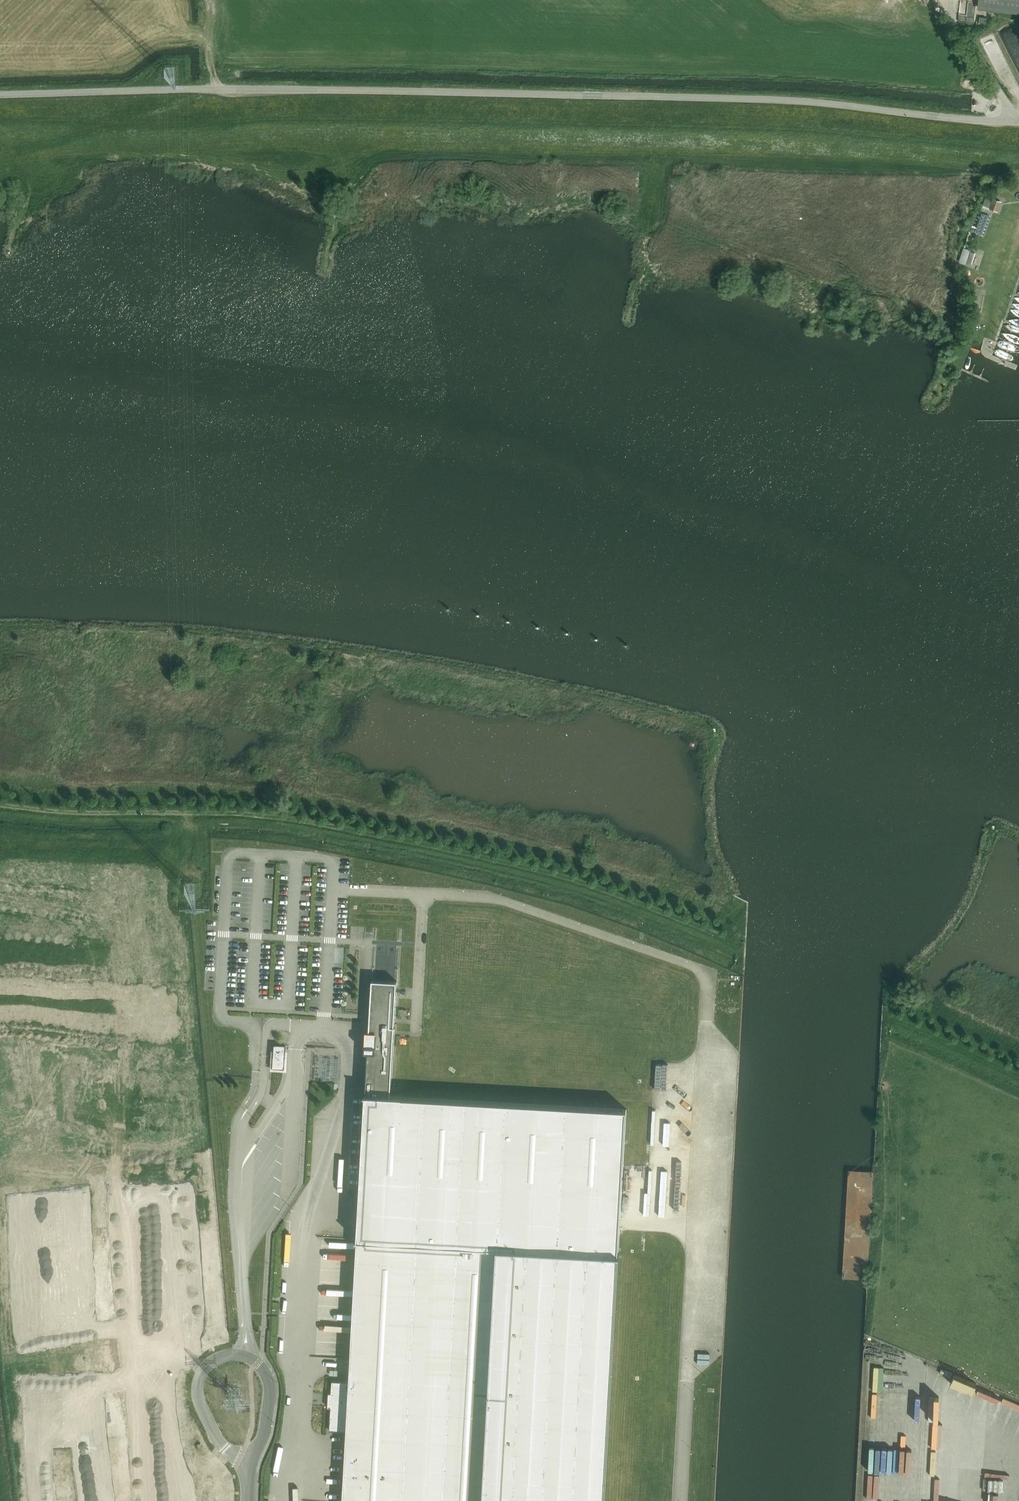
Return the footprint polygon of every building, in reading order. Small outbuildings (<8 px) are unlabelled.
[(970,0),(956,0),(957,11),(971,10),(970,0)] [(978,7),(1018,12),(1018,0),(979,0),(978,7)] [(997,211),(1000,202),(993,200),(990,209),(997,211)] [(333,961),(343,962),(343,946),(334,946),(333,961)] [(331,1405),(329,1431),(347,1432),(343,1493),(343,1500),(605,1500),(617,1278),(618,1254),(619,1254),(618,1253),(626,1109),(402,1097),(402,1096),(391,1096),(397,982),(372,980),(369,1036),(372,1036),(371,1045),(365,1045),(365,1052),(368,1052),(365,1094),(364,1094),(364,1095),(365,1095),(364,1127),(363,1135),(357,1239),(356,1238),(356,1240),(357,1240),(349,1382),(332,1381),(331,1405)] [(272,1069),(284,1069),(285,1045),(273,1045),(272,1069)] [(324,1292),(346,1293),(346,1284),(324,1284),(324,1292)] [(891,1360),(896,1348),(887,1344),(882,1357),(891,1360)] [(986,1429),(984,1447),(1009,1449),(1011,1431),(986,1429)]
